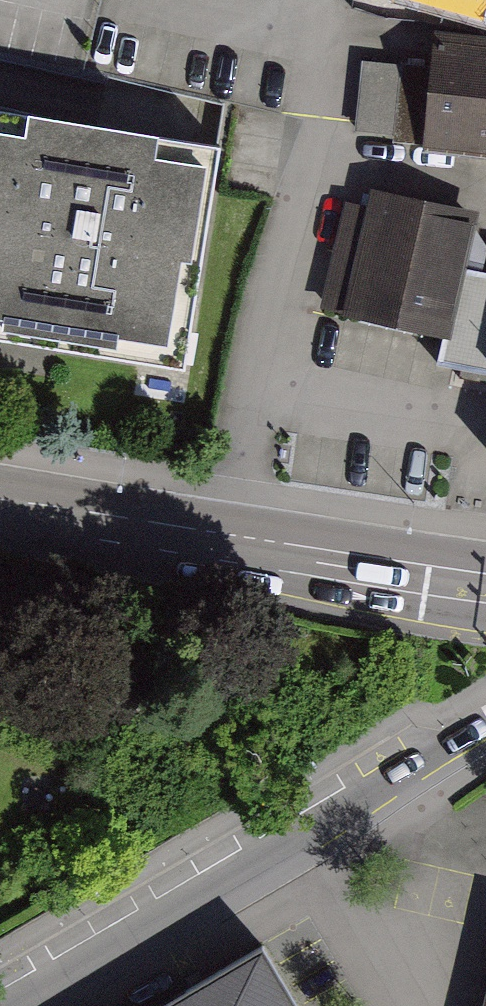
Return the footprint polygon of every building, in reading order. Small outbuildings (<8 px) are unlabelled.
[(401,9),(485,30),(485,0),(403,0),(401,9)] [(434,54),(427,148),(485,152),(485,58),(434,54)] [(365,135),(428,137),(430,63),(368,61),(365,135)] [(185,370),(222,141),(0,105),(0,340),(185,370)] [(478,215),(351,189),(326,315),(443,342),(452,341),(478,215)] [(166,1005),(293,1005),(259,950),(166,1005)]
